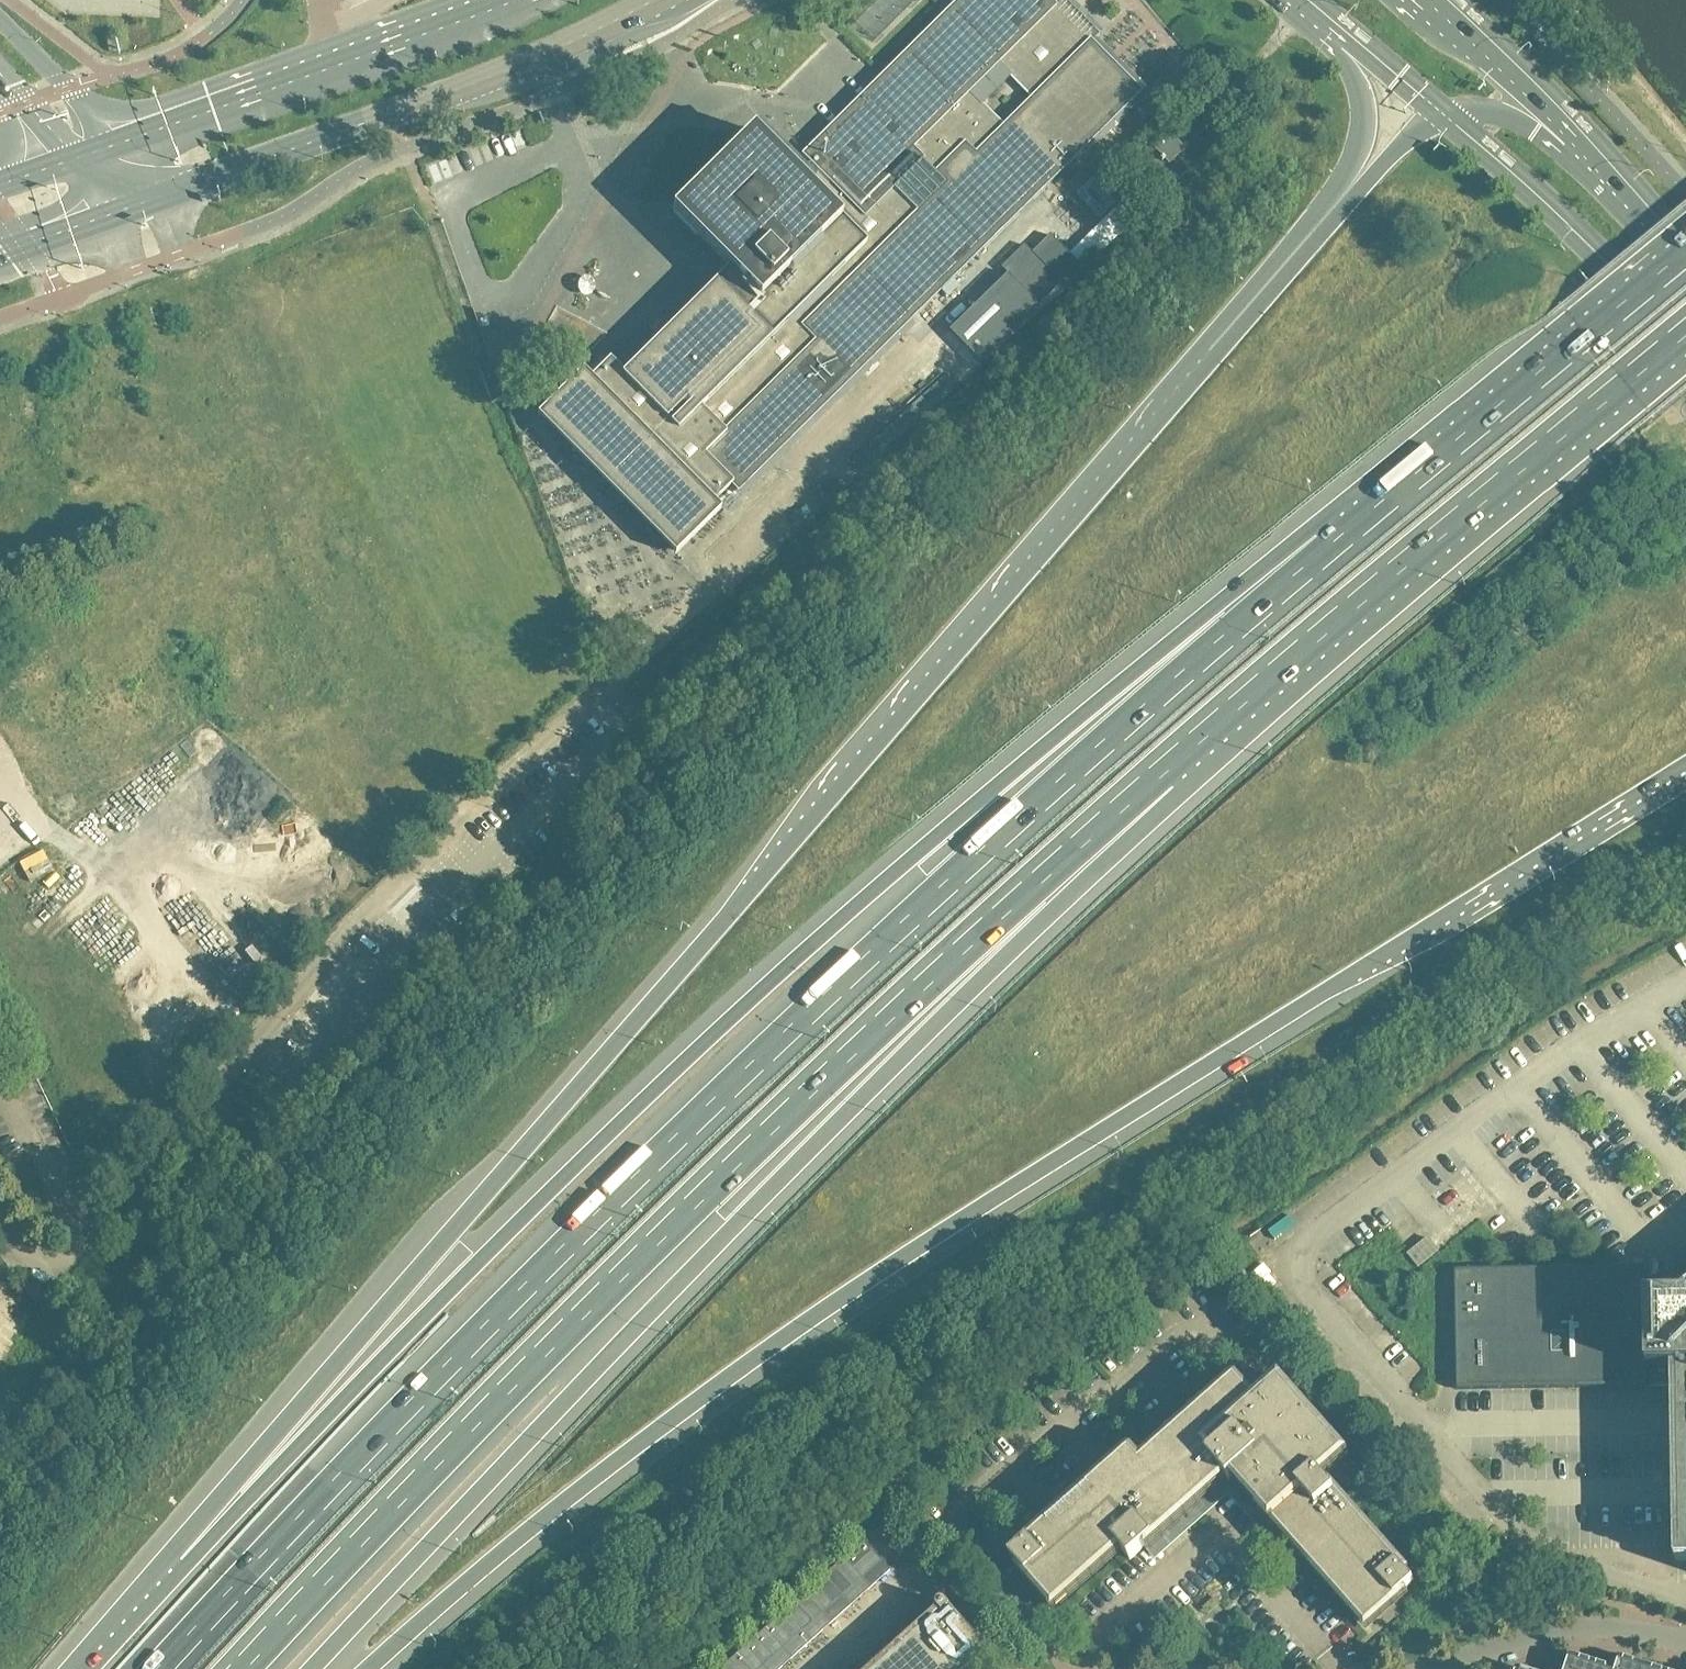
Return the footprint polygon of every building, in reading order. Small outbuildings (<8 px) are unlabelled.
[(1142,92),(1092,42),(1099,35),(1065,0),(1058,0),(1054,4),(1051,0),(957,0),(801,154),(789,166),(754,130),(673,210),(697,235),(730,268),(633,364),(625,373),(611,358),(591,378),(583,370),(539,416),(632,510),(676,554),(721,509),(739,492),(1142,92)] [(1189,169),(1177,156),(1184,149),(1169,133),(1161,139),(1156,134),(1128,159),(1161,195),(1189,169)] [(1130,198),(1074,254),(1089,269),(1145,213),(1130,198)] [(1058,238),(1037,258),(1061,282),(1065,286),(1068,289),(1089,269),(1074,254),(1058,238)] [(1037,258),(1032,252),(1023,244),(1000,267),(1007,274),(1038,305),(1061,282),(1037,258)] [(986,294),(949,331),(980,362),(1017,325),(986,294)] [(1427,1237),(1407,1254),(1418,1267),(1439,1250),(1427,1237)] [(1685,1288),(1681,1283),(1649,1283),(1648,1267),(1455,1270),(1457,1389),(1672,1386),(1675,1562),(1685,1561),(1685,1288)] [(1343,1455),(1280,1384),(1257,1405),(1236,1381),(1149,1458),(1141,1465),(1131,1454),(1031,1542),(1029,1541),(1011,1558),(1028,1577),(1028,1576),(1054,1605),(1119,1547),(1130,1559),(1165,1528),(1169,1533),(1195,1510),(1229,1481),(1287,1547),(1293,1542),(1366,1623),(1395,1598),(1396,1599),(1415,1582),(1320,1476),(1343,1455)] [(891,1571),(864,1540),(717,1668),(779,1668),(891,1571)] [(1421,1565),(1435,1553),(1425,1543),(1412,1555),(1421,1565)] [(985,1651),(941,1601),(938,1599),(935,1600),(934,1601),(932,1603),(933,1607),(934,1608),(865,1668),(965,1668),(985,1651)] [(1595,1662),(1571,1654),(1566,1668),(1592,1668),(1595,1662)] [(1622,1656),(1621,1656),(1617,1668),(1595,1662),(1592,1668),(1618,1668),(1622,1656)] [(1618,1668),(1643,1668),(1645,1664),(1622,1656),(1618,1668)]
